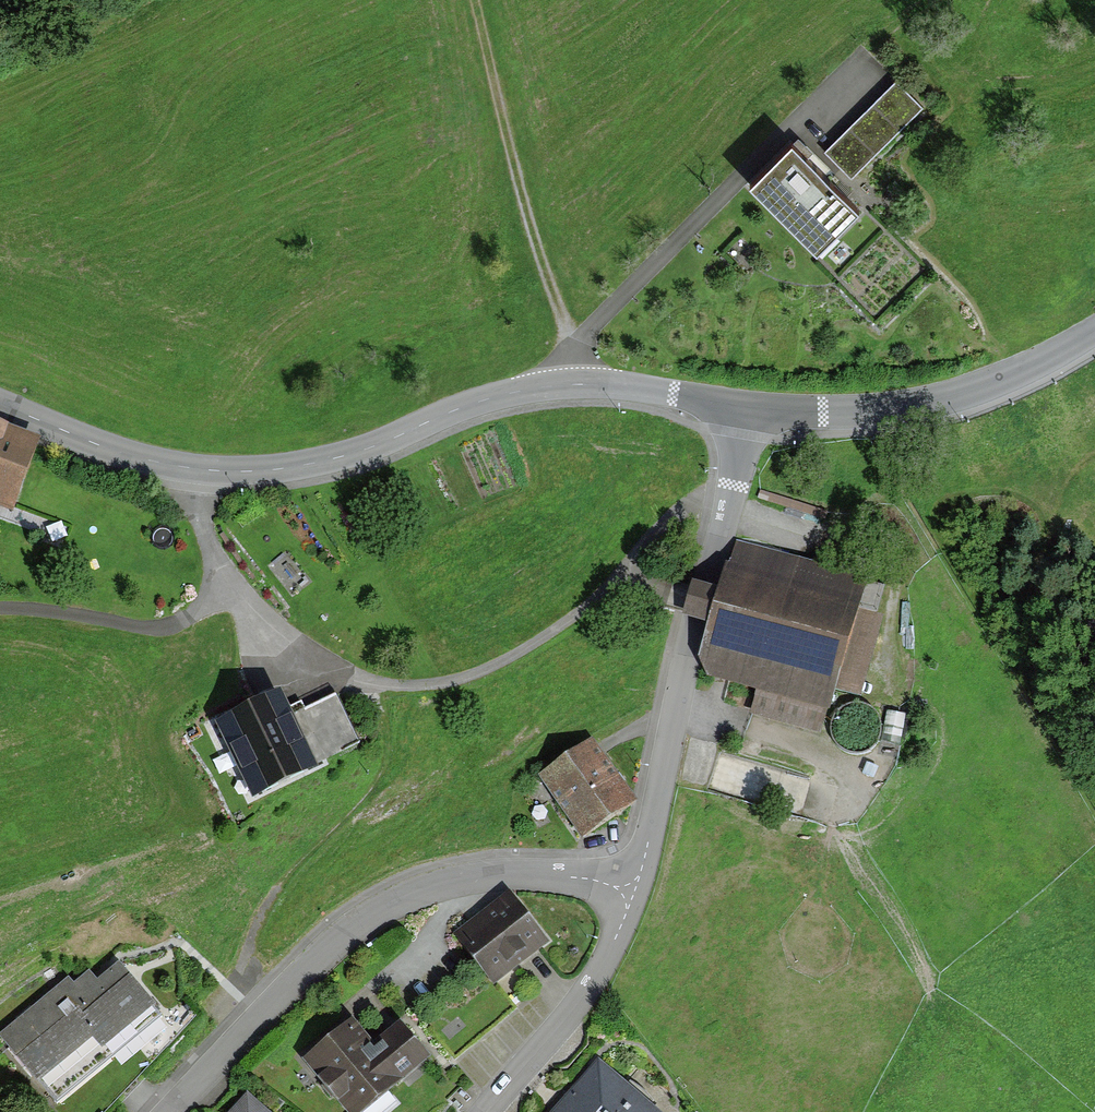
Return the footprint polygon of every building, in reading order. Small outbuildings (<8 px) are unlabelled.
[(893,84),(822,153),(848,179),(919,110),(893,84)] [(792,139),(750,182),(817,249),(860,205),(792,139)] [(0,432),(0,507),(12,511),(26,470),(14,466),(23,440),(0,432)] [(867,577),(737,543),(726,585),(719,610),(712,635),(701,676),(756,691),(749,716),(824,736),(867,577)] [(719,610),(726,585),(707,580),(693,576),(680,627),(694,630),(712,635),(719,610)] [(355,756),(328,695),(255,727),(282,788),(355,756)] [(245,712),(191,737),(227,814),(282,788),(255,727),(245,712)] [(595,741),(540,777),(580,837),(635,801),(595,741)] [(546,944),(508,895),(457,934),(494,983),(546,944)] [(7,1035),(60,1102),(171,1016),(118,949),(7,1035)] [(342,1111),(368,1111),(431,1061),(399,1021),(372,1043),(353,1020),(301,1062),(342,1111)] [(597,1057),(549,1111),(661,1111),(597,1057)]
